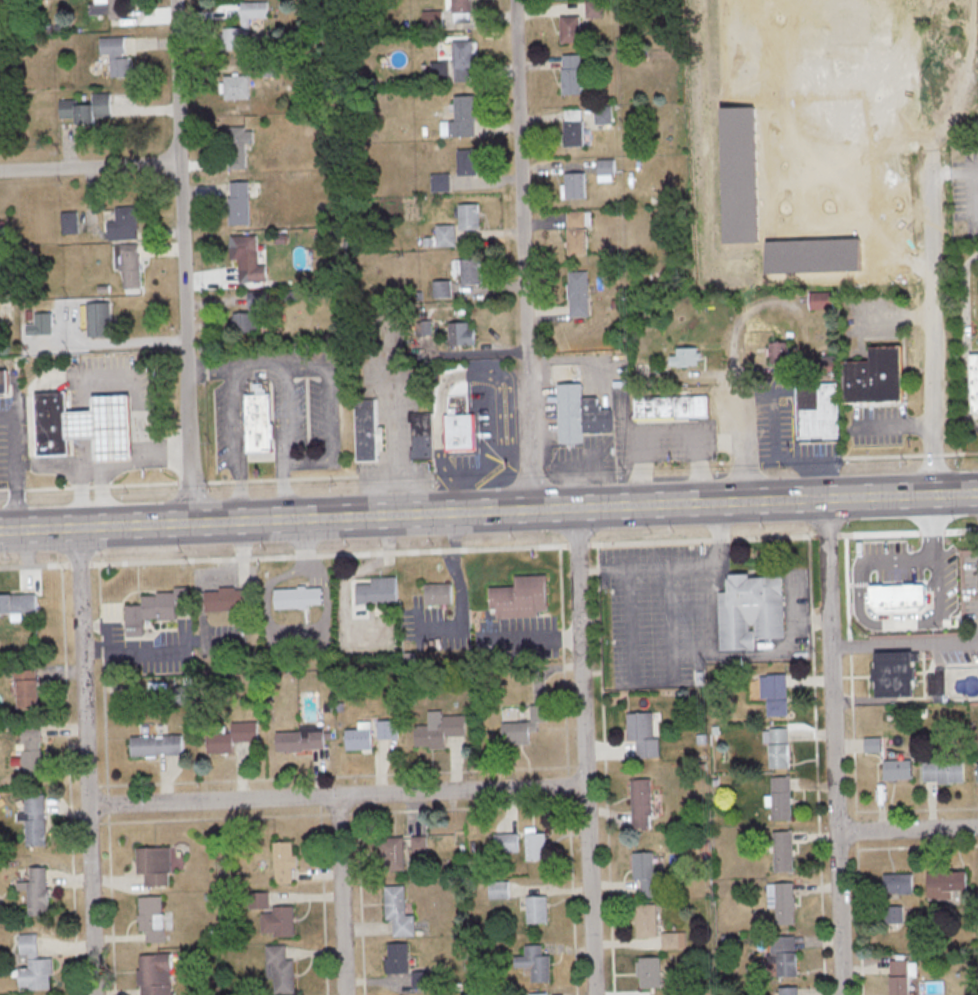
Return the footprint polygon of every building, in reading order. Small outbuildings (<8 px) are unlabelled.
[(94,2),(89,2),(89,14),(109,14),(109,18),(123,18),(122,2),(126,2),(126,0),(94,0),(94,2)] [(239,1),(240,27),(221,28),(222,48),(261,47),(261,32),(250,32),(249,18),(268,17),(267,0),(239,1)] [(602,0),(599,0),(585,0),(585,16),(602,16),(602,0)] [(579,15),(559,16),(560,42),(579,41),(579,15)] [(99,37),(100,53),(110,53),(110,76),(127,75),(125,36),(99,37)] [(473,70),(472,39),(451,40),(452,61),(430,61),(430,79),(448,78),(448,81),(468,80),(468,70),(473,70)] [(560,93),(580,93),(581,54),(561,54),(560,93)] [(249,98),(248,75),(223,75),(224,99),(249,98)] [(110,116),(110,92),(92,92),(92,104),(77,104),(77,99),(59,99),(59,118),(76,117),(76,123),(95,122),(95,116),(110,116)] [(473,94),(453,95),(454,120),(447,120),(448,136),(474,135),(473,94)] [(582,145),(581,109),(563,109),(564,146),(582,145)] [(246,143),(253,143),(253,127),(226,127),(227,169),(247,168),(246,143)] [(476,174),(475,148),(456,149),(457,175),(476,174)] [(612,158),(596,159),(597,181),(613,181),(612,158)] [(563,172),(564,198),(585,197),(584,172),(563,172)] [(430,191),(450,191),(449,173),(430,173),(430,191)] [(230,224),(249,223),(248,181),(229,181),(230,224)] [(458,229),(478,228),(477,203),(457,203),(458,229)] [(108,239),(137,238),(136,205),(115,206),(115,220),(107,221),(108,239)] [(585,210),(566,211),(567,254),(586,253),(585,210)] [(61,233),(77,233),(77,211),(61,211),(61,233)] [(454,224),(435,224),(435,246),(454,245),(454,224)] [(230,235),(230,259),(237,259),(238,284),(266,283),(266,264),(257,264),(256,234),(230,235)] [(119,243),(120,268),(122,268),(123,291),(140,290),(138,243),(119,243)] [(479,258),(451,259),(452,271),(460,271),(461,283),(480,283),(479,258)] [(568,316),(588,316),(587,270),(567,271),(568,316)] [(234,331),(262,330),(261,291),(248,292),(248,312),(234,312),(234,331)] [(810,308),(833,308),(833,291),(810,291),(810,308)] [(86,302),(87,335),(110,334),(109,302),(86,302)] [(26,323),(26,334),(51,333),(51,311),(33,312),(34,322),(26,323)] [(430,335),(429,319),(416,320),(416,336),(430,335)] [(448,344),(473,344),(473,328),(467,328),(467,321),(447,322),(448,344)] [(788,341),(768,341),(769,363),(789,362),(788,341)] [(869,345),(900,344),(902,400),(870,401),(869,359),(869,345)] [(699,347),(676,346),(676,355),(670,355),(670,365),(698,365),(699,347)] [(970,354),(977,354),(977,412),(972,412),(970,354)] [(869,359),(841,360),(842,402),(870,401),(869,359)] [(556,383),(558,443),(583,442),(583,432),(612,431),(612,409),(599,409),(598,396),(582,397),(581,382),(556,383)] [(836,383),(839,436),(797,438),(796,383),(836,383)] [(67,454),(35,455),(32,392),(65,390),(67,454)] [(244,393),(271,392),(272,451),(247,452),(244,393)] [(62,411),(80,410),(91,410),(90,396),(128,394),(131,459),(93,461),(92,438),(81,438),(63,439),(62,411)] [(676,417),(675,395),(634,397),(635,418),(676,417)] [(675,395),(708,395),(709,417),(676,417),(675,395)] [(378,460),(378,441),(382,441),(382,426),(377,426),(376,398),(355,398),(357,461),(378,460)] [(432,412),(410,413),(412,458),(433,457),(432,412)] [(441,414),(453,414),(466,413),(472,413),(473,450),(442,451),(441,414)] [(720,650),(754,649),(754,637),(784,637),(782,576),(750,577),(749,573),(728,574),(728,591),(718,591),(720,650)] [(546,574),(515,575),(515,585),(489,586),(490,618),(537,617),(537,610),(547,610),(546,574)] [(357,602),(397,601),(396,576),(371,577),(371,583),(357,583),(357,602)] [(322,603),(322,587),(307,587),(307,581),(298,582),(298,587),(274,588),(275,608),(309,607),(309,604),(322,603)] [(424,582),(425,603),(452,603),(451,582),(424,582)] [(176,618),(176,597),(189,597),(189,586),(174,586),(174,593),(142,593),(142,604),(126,605),(127,636),(144,635),(143,619),(176,618)] [(205,611),(252,609),(251,587),(219,588),(219,590),(205,590),(205,611)] [(11,612),(11,620),(22,620),(22,612),(36,611),(36,593),(0,594),(0,613),(11,612)] [(876,696),(916,694),(914,650),(875,652),(876,696)] [(17,707),(39,707),(39,669),(16,669),(17,707)] [(768,715),(788,715),(788,673),(761,674),(761,697),(768,697),(768,715)] [(531,730),(538,730),(538,721),(548,720),(547,704),(530,704),(531,730)] [(466,735),(465,714),(442,715),(442,710),(428,710),(428,724),(414,725),(415,746),(430,745),(431,748),(445,748),(445,736),(466,735)] [(628,712),(628,739),(637,739),(638,757),(660,756),(659,737),(654,737),(654,712),(628,712)] [(398,719),(376,720),(377,738),(399,738),(398,719)] [(234,752),(234,741),(258,740),(257,721),(231,721),(231,733),(207,733),(207,753),(234,752)] [(371,721),(358,721),(358,728),(345,729),(346,749),(372,748),(371,721)] [(503,722),(503,744),(530,743),(529,721),(503,722)] [(40,725),(21,726),(23,778),(42,777),(40,725)] [(276,750),(324,749),(324,728),(276,729),(276,750)] [(764,743),(770,743),(770,767),(790,767),(790,728),(763,728),(764,743)] [(182,734),(130,736),(131,756),(183,754),(182,734)] [(865,752),(882,751),(881,736),(864,737),(865,752)] [(884,759),(884,779),(912,778),(912,759),(884,759)] [(923,762),(923,782),(967,781),(967,761),(923,762)] [(773,819),(792,819),(791,775),(772,776),(773,819)] [(633,828),(653,827),(651,778),(631,778),(633,828)] [(26,845),(46,845),(45,793),(16,794),(17,807),(23,806),(23,812),(16,812),(17,821),(25,821),(26,845)] [(527,860),(547,859),(546,832),(536,832),(536,826),(526,826),(527,860)] [(794,871),(793,830),(774,830),(775,871),(794,871)] [(518,833),(494,833),(494,852),(519,852),(518,833)] [(426,852),(426,835),(412,835),(412,853),(426,852)] [(405,869),(404,836),(381,836),(381,870),(405,869)] [(292,841),(273,841),(275,884),(292,883),(292,867),(298,867),(297,853),(293,853),(292,841)] [(170,846),(136,847),(137,872),(144,872),(145,885),(171,885),(170,846)] [(653,851),(633,852),(634,878),(654,877),(653,851)] [(30,881),(17,881),(17,889),(27,889),(28,915),(48,914),(47,866),(29,867),(30,881)] [(928,899),(952,898),(952,890),(970,889),(969,871),(927,872),(928,899)] [(913,893),(912,872),(884,873),(885,894),(913,893)] [(776,897),(776,924),(795,923),(795,882),(768,883),(768,898),(776,897)] [(393,936),(415,935),(415,914),(405,914),(405,885),(385,885),(385,919),(393,919),(393,936)] [(250,908),(270,908),(269,891),(250,891),(250,908)] [(164,941),(163,895),(138,896),(139,930),(145,930),(145,941),(164,941)] [(548,922),(548,895),(527,895),(527,922),(548,922)] [(657,903),(636,903),(637,937),(658,936),(657,903)] [(260,912),(261,933),(273,933),(273,936),(294,935),(294,905),(273,905),(273,912),(260,912)] [(888,906),(889,922),(908,921),(907,905),(888,906)] [(686,931),(661,932),(662,948),(686,947),(686,931)] [(52,987),(50,957),(38,958),(37,932),(19,933),(19,956),(27,956),(28,967),(18,967),(19,988),(52,987)] [(798,975),(796,935),(772,936),(773,955),(777,954),(778,975),(798,975)] [(408,941),(385,942),(387,973),(409,972),(408,941)] [(273,993),(294,992),(293,957),(286,958),(285,944),(264,944),(265,980),(272,979),(273,993)] [(550,981),(550,954),(542,955),(542,944),(524,944),(525,955),(514,955),(514,966),(531,966),(532,981),(550,981)] [(138,985),(141,985),(141,994),(172,994),(172,953),(137,953),(138,985)] [(660,956),(637,956),(637,977),(640,977),(641,987),(661,986),(660,956)] [(909,958),(890,959),(891,994),(910,994),(909,958)] [(412,970),(412,988),(431,987),(431,970),(412,970)] [(798,986),(779,986),(779,994),(798,994),(798,986)]
